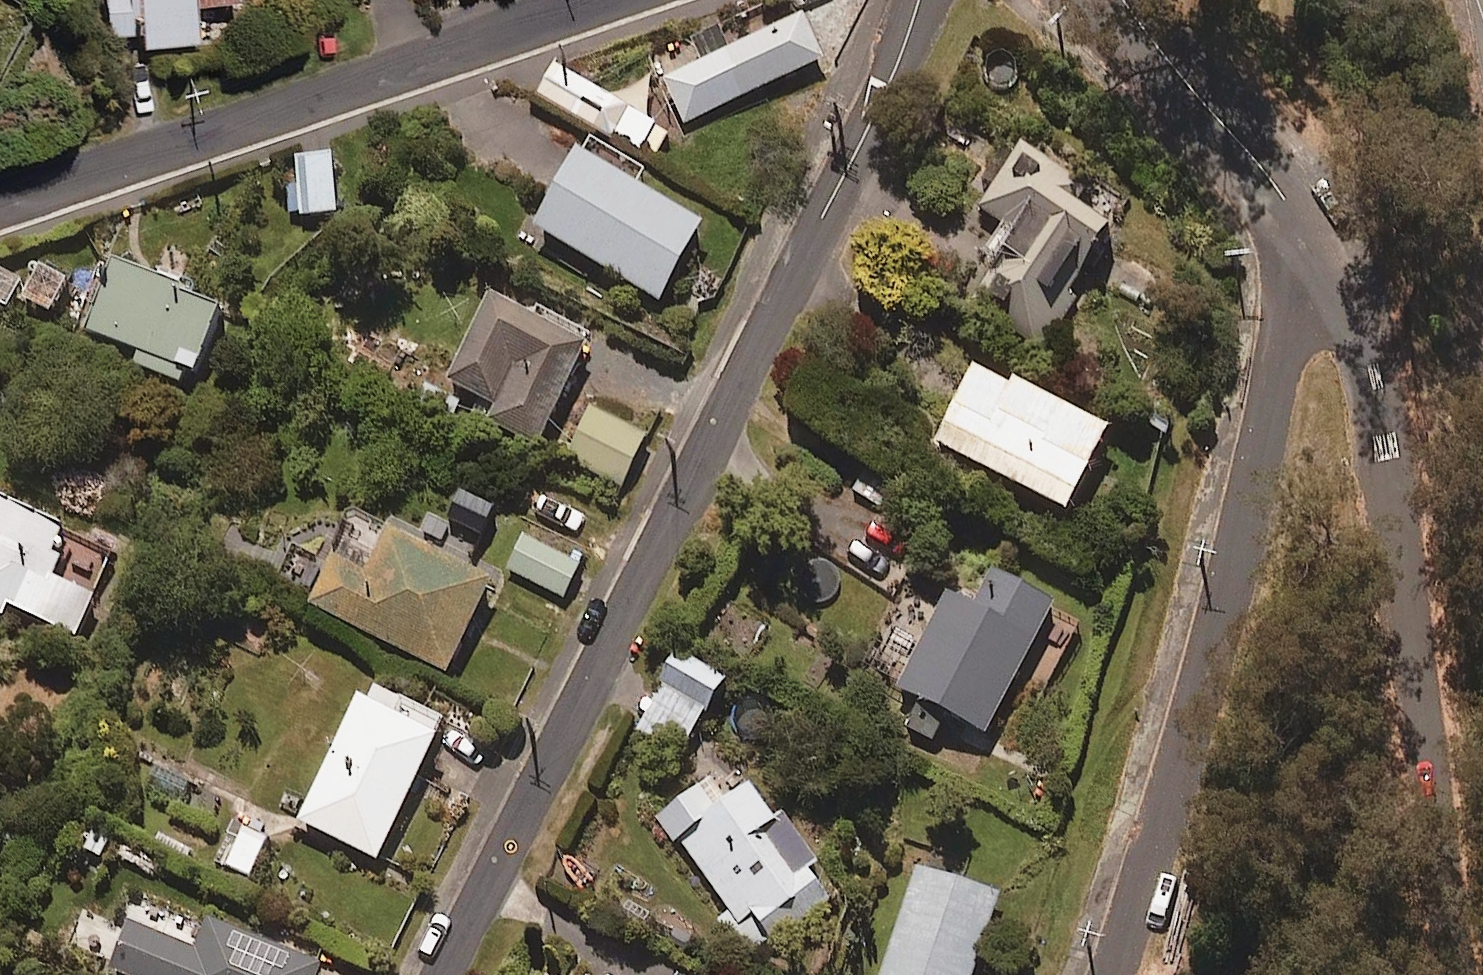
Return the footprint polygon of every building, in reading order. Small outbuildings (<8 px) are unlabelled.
[(230,0),(104,0),(108,37),(139,33),(141,48),(193,42),(189,5),(231,1),(230,0)] [(824,63),(804,20),(664,84),(684,127),(824,63)] [(554,68),(538,96),(653,162),(669,134),(554,68)] [(646,177),(587,144),(537,233),(660,304),(702,231),(637,194),(646,177)] [(1123,216),(1023,149),(980,212),(1018,237),(974,302),(1042,348),(1076,298),(1070,294),(1123,216)] [(336,215),(332,157),(297,159),(301,218),(336,215)] [(222,315),(115,265),(85,331),(142,357),(137,368),(186,391),(222,315)] [(66,283),(35,271),(22,303),(53,315),(66,283)] [(0,275),(0,308),(3,310),(17,286),(0,275)] [(586,353),(492,306),(451,388),(495,410),(490,421),(539,446),(586,353)] [(1110,437),(978,369),(935,452),(1068,520),(1110,437)] [(646,440),(591,414),(568,461),(623,488),(646,440)] [(0,504),(0,617),(1,618),(6,607),(75,639),(113,556),(0,504)] [(376,567),(342,550),(312,611),(446,678),(490,591),(389,540),(376,567)] [(580,567),(526,540),(510,574),(564,600),(580,567)] [(1055,611),(991,577),(975,607),(952,595),(900,693),(987,740),(1055,611)] [(725,684),(680,659),(637,736),(681,761),(725,684)] [(446,726),(369,688),(299,826),(376,865),(446,726)] [(727,808),(709,783),(663,816),(731,912),(723,918),(754,961),(831,906),(807,873),(818,865),(786,820),(777,827),(751,791),(727,808)] [(269,840),(246,828),(227,867),(250,878),(269,840)] [(918,873),(883,974),(975,974),(1000,901),(918,873)] [(130,927),(111,972),(118,974),(318,974),(319,973),(210,927),(198,956),(130,927)]
